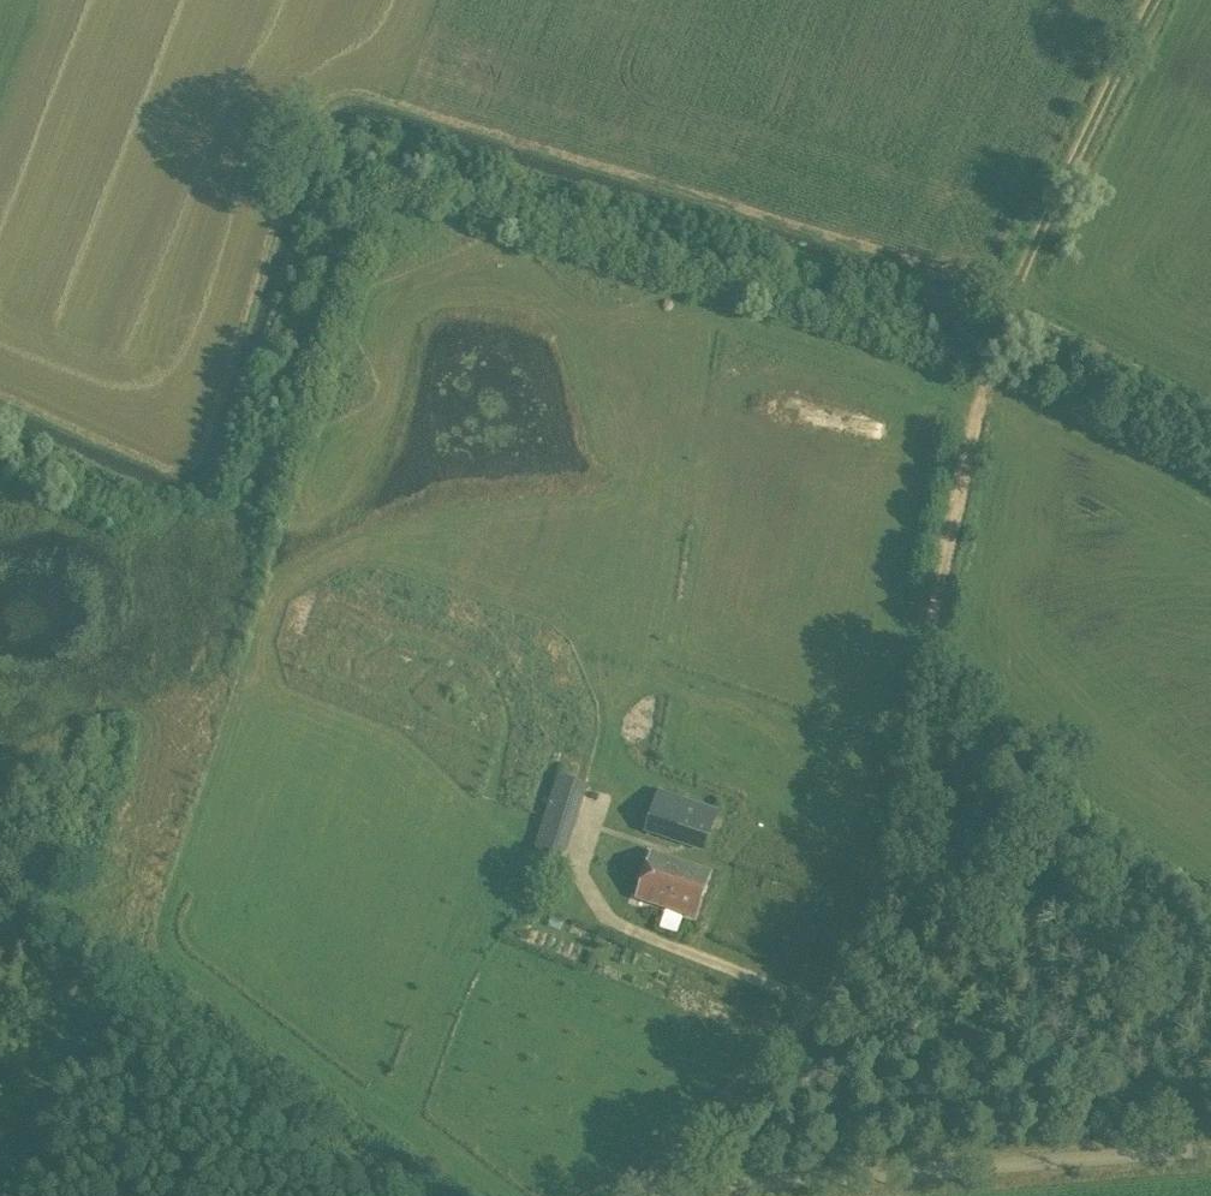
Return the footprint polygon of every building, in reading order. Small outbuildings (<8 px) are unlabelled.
[(587,785),(557,775),(543,818),(574,827),(587,785)] [(706,848),(719,811),(685,799),(671,842),(704,853),(706,848)] [(697,917),(712,870),(653,850),(637,897),(697,917)] [(673,933),(678,917),(662,912),(657,928),(673,933)] [(782,1125),(794,1124),(793,1112),(781,1113),(782,1125)]
